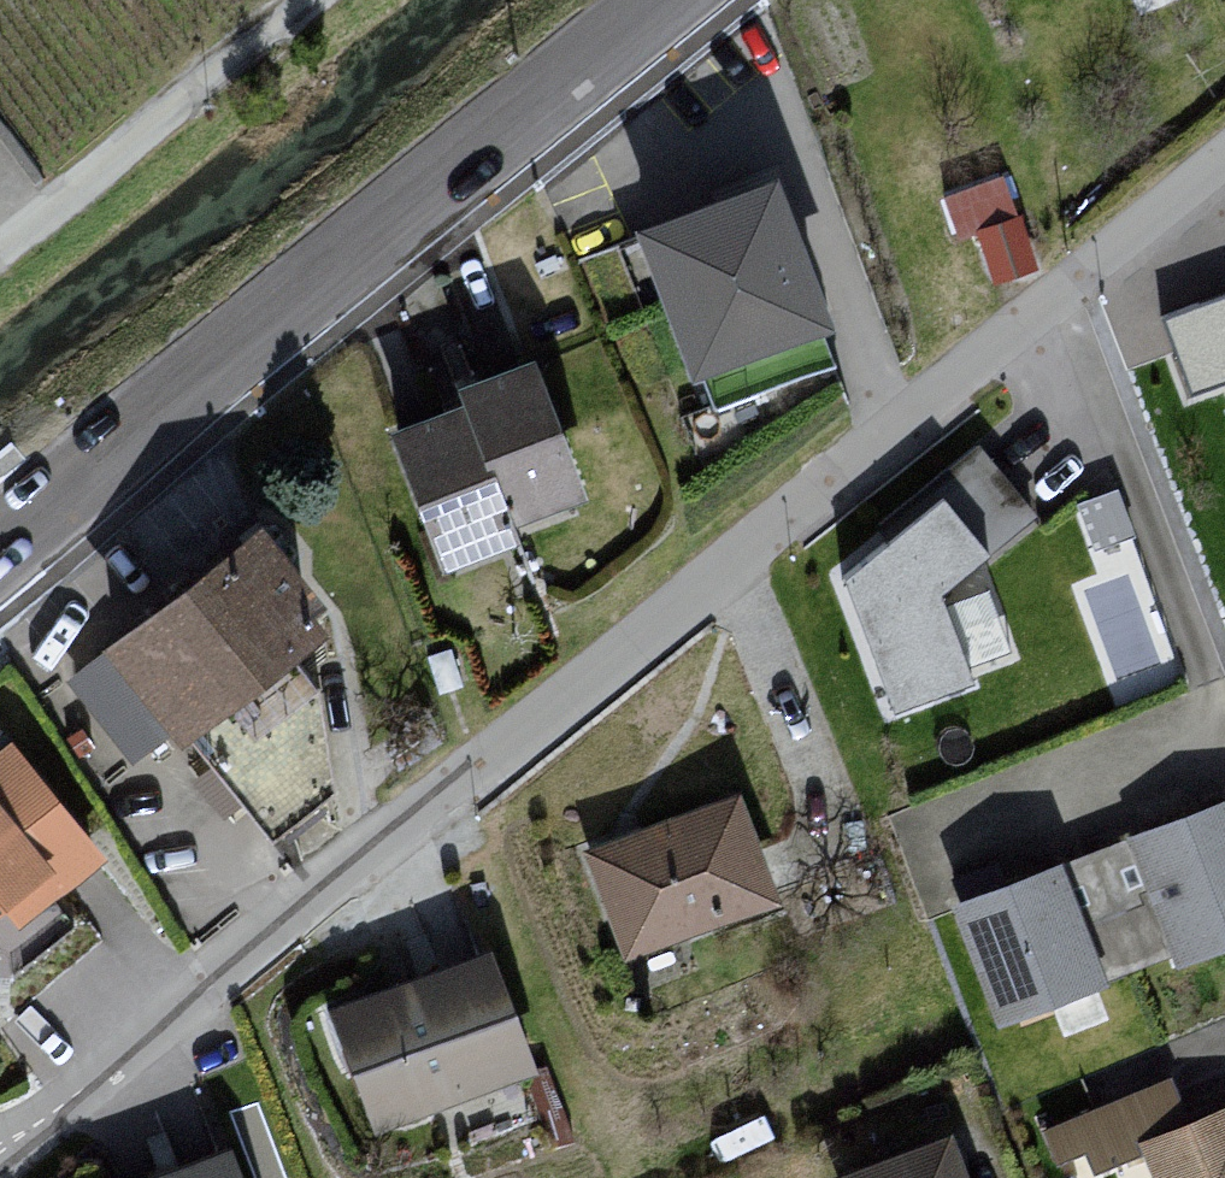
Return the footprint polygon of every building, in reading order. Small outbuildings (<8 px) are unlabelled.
[(1010,164),(953,185),(986,279),(1044,258),(1010,164)] [(829,319),(776,176),(633,230),(687,372),(829,319)] [(1161,316),(1190,394),(1224,381),(1224,293),(1161,316)] [(570,505),(522,369),(442,397),(449,416),(374,443),(424,583),(501,556),(492,532),(570,505)] [(944,496),(990,552),(1036,515),(978,443),(932,480),(944,496)] [(893,710),(972,681),(967,666),(945,604),(941,593),(990,552),(944,496),(844,577),(893,710)] [(324,633),(247,535),(85,662),(163,760),(324,633)] [(945,604),(967,666),(1009,651),(987,589),(945,604)] [(3,754),(0,756),(0,931),(5,937),(93,866),(3,754)] [(775,907),(734,802),(582,860),(623,965),(775,907)] [(940,910),(987,1038),(1224,953),(1224,808),(940,910)] [(486,955),(330,1010),(373,1129),(529,1073),(486,955)] [(1138,1151),(1149,1177),(1224,1177),(1224,1115),(1138,1151)] [(941,1140),(841,1177),(955,1177),(941,1140)] [(166,1177),(244,1177),(235,1154),(166,1177)]
